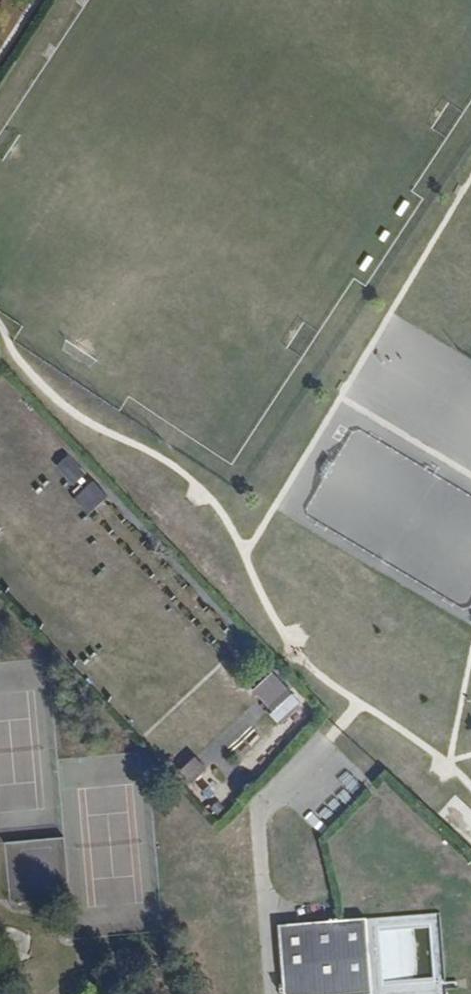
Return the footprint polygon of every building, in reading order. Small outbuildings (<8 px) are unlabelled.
[(56,465),(75,484),(86,473),(68,454),(56,465)] [(73,499),(88,516),(109,498),(93,481),(73,499)] [(289,690),(273,673),(252,692),(267,709),(289,690)] [(207,770),(194,758),(178,774),(191,787),(207,770)] [(67,844),(6,849),(11,902),(72,898),(67,844)] [(279,925),(284,993),(364,993),(371,993),(366,919),(279,925)]
